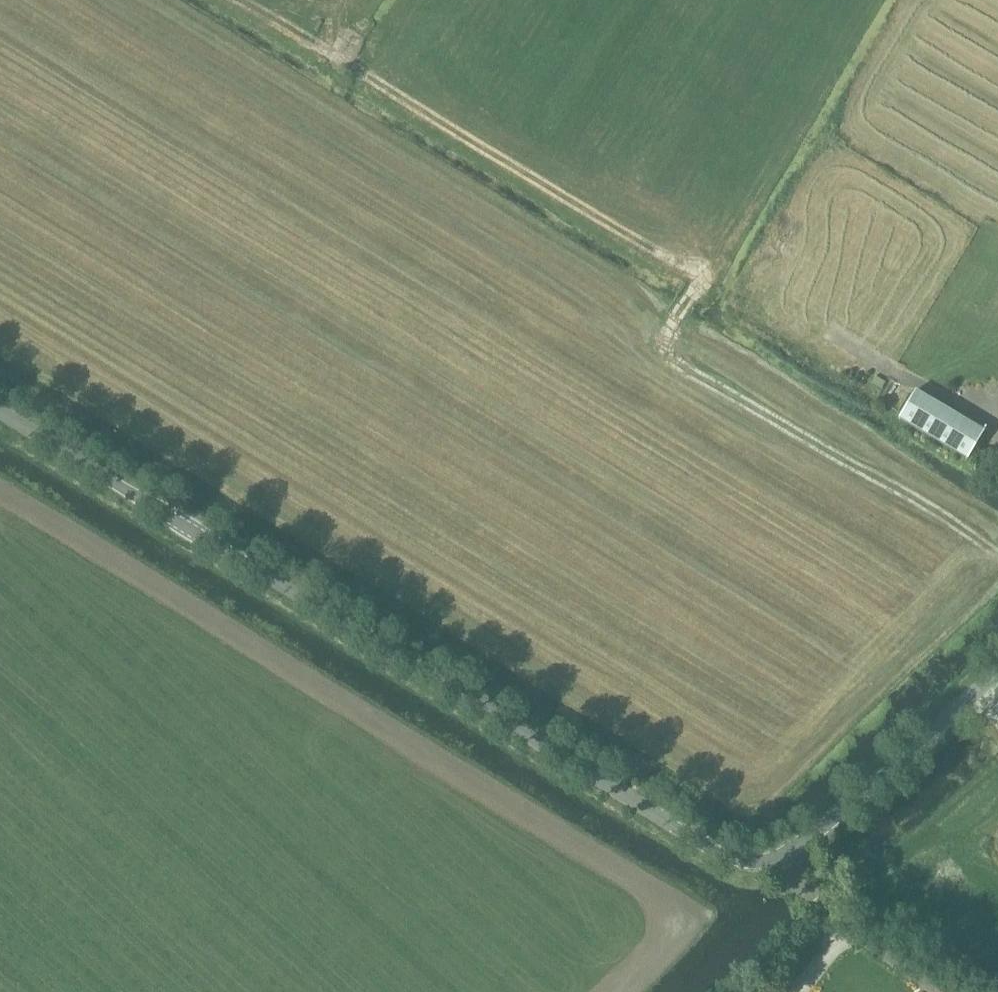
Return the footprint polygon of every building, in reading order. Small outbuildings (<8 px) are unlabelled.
[(916,391),(899,419),(968,460),(984,433),(916,391)]
